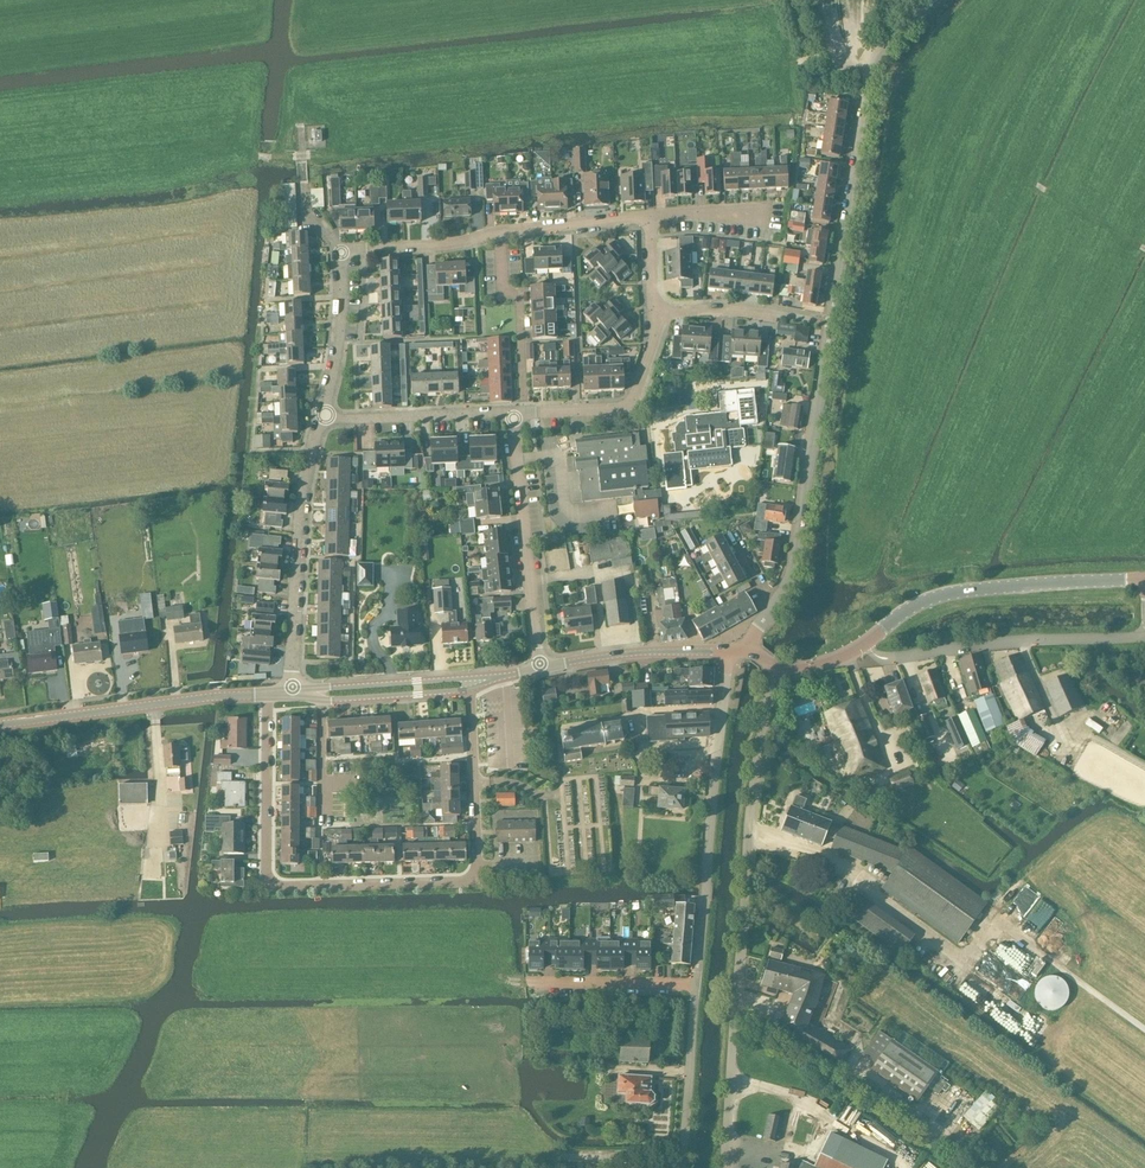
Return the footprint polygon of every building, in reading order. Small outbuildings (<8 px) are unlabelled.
[(829,101),(827,115),(845,117),(847,104),(829,101)] [(810,112),(809,123),(820,123),(820,113),(810,112)] [(845,117),(827,115),(825,128),(843,131),(845,117)] [(825,128),(823,141),(841,144),(843,131),(825,128)] [(321,132),(312,132),(313,142),(321,141),(321,132)] [(841,144),(823,141),(821,155),(839,158),(841,144)] [(575,173),(586,173),(584,150),(574,151),(575,173)] [(741,153),(735,154),(735,159),(736,163),(737,191),(749,190),(749,171),(748,163),(741,164),(741,153)] [(766,153),(761,153),(761,158),(762,190),(775,189),(774,169),(767,170),(766,162),(766,153)] [(731,172),(723,172),(724,192),(737,191),(736,163),(735,159),(735,154),(730,154),(730,159),(731,172)] [(505,156),(496,157),(497,164),(506,163),(505,156)] [(781,169),(774,169),(775,189),(788,188),(786,156),(780,157),(781,169)] [(756,170),(749,171),(749,190),(760,190),(762,190),(761,158),(758,158),(755,158),(756,170)] [(711,159),(697,160),(698,179),(705,179),(705,184),(706,195),(720,195),(720,194),(719,192),(719,175),(718,172),(711,172),(711,159)] [(801,159),(799,167),(808,168),(809,160),(801,159)] [(642,176),(621,177),(623,203),(644,202),(643,185),(653,185),(652,164),(642,164),(642,176)] [(820,164),(818,179),(835,181),(837,167),(820,164)] [(478,165),(472,165),(472,173),(475,173),(476,189),(483,189),(482,165),(478,165)] [(676,174),(677,197),(691,196),(691,187),(698,186),(697,165),(683,165),(684,173),(676,174)] [(677,197),(676,174),(668,174),(667,166),(654,167),(655,189),(662,188),(662,197),(677,197)] [(476,189),(475,173),(472,173),(464,173),(464,191),(476,191),(476,189)] [(585,207),(609,205),(607,175),(583,176),(585,207)] [(417,179),(418,198),(428,198),(427,178),(417,179)] [(538,181),(531,182),(531,197),(538,197),(538,211),(553,210),(551,185),(551,181),(551,178),(544,178),(538,179),(538,181)] [(339,207),(339,211),(340,232),(357,231),(356,211),(356,205),(340,206),(340,188),(339,179),(338,179),(331,179),(331,188),(332,207),(339,207)] [(835,181),(818,179),(816,193),(833,195),(835,181)] [(565,180),(551,181),(551,185),(553,210),(567,210),(566,196),(572,195),(572,180),(565,180)] [(379,199),(379,181),(372,181),(370,181),(371,205),(372,205),(380,205),(379,199)] [(386,181),(379,181),(379,199),(387,199),(386,181)] [(507,188),(508,213),(522,213),(522,199),(529,199),(528,183),(520,183),(521,188),(507,188)] [(494,214),(508,213),(507,188),(500,189),(500,184),(486,185),(486,200),(493,200),(494,214)] [(403,192),(403,203),(404,203),(404,223),(421,222),(420,202),(411,202),(411,192),(403,192)] [(814,207),(831,209),(833,195),(816,193),(814,207)] [(444,218),(470,216),(470,200),(444,201),(444,218)] [(388,224),(404,223),(404,203),(403,203),(387,204),(388,224)] [(356,211),(357,231),(374,230),(373,210),(372,210),(372,205),(371,205),(364,205),(365,210),(356,211)] [(829,224),(831,209),(814,207),(812,221),(829,224)] [(793,212),(792,223),(804,225),(806,214),(793,212)] [(788,222),(787,229),(792,229),(793,230),(804,232),(805,225),(804,225),(792,223),(788,222)] [(808,230),(805,246),(811,247),(825,249),(827,233),(814,231),(808,230)] [(297,234),(291,234),(291,250),(308,249),(307,233),(299,234),(297,234)] [(703,237),(701,249),(709,250),(710,238),(703,237)] [(607,256),(614,262),(625,253),(615,242),(604,252),(607,256)] [(667,265),(692,264),(691,252),(693,252),(693,244),(679,245),(679,252),(666,252),(667,265)] [(822,265),(825,249),(811,247),(809,263),(822,265)] [(535,271),(548,270),(547,248),(534,249),(534,259),(525,259),(525,275),(536,274),(535,271)] [(547,248),(548,270),(561,270),(561,274),(571,274),(571,257),(561,258),(561,248),(547,248)] [(597,266),(604,259),(594,248),(583,258),(593,269),(597,266)] [(309,265),(308,249),(288,250),(289,257),(292,257),(292,265),(309,265)] [(272,252),(271,266),(278,267),(279,253),(272,252)] [(617,266),(614,262),(607,256),(604,259),(597,266),(600,269),(607,276),(611,273),(617,266)] [(798,266),(799,258),(784,256),(783,264),(784,264),(798,266)] [(380,277),(399,276),(398,260),(380,261),(380,277)] [(617,266),(611,273),(620,283),(631,273),(621,262),(617,266)] [(452,286),(450,264),(436,265),(436,280),(427,280),(428,296),(429,301),(437,301),(437,295),(444,295),(443,287),(452,286)] [(450,264),(452,286),(459,286),(460,294),(475,294),(474,278),(465,279),(465,264),(450,264)] [(692,264),(667,265),(667,281),(680,280),(681,288),(692,288),(692,280),(692,264)] [(721,291),(724,265),(719,264),(718,271),(710,270),(708,289),(721,291)] [(784,264),(783,271),(797,273),(798,266),(784,264)] [(309,265),(292,265),(288,266),(289,281),(293,281),(293,282),(309,281),(309,265)] [(721,291),(733,293),(736,274),(728,273),(729,265),(724,265),(721,291)] [(269,266),(267,281),(269,281),(276,282),(278,267),(271,266),(269,266)] [(736,274),(733,293),(746,294),(750,268),(744,267),(743,275),(736,274)] [(746,294),(759,296),(761,277),(754,276),(755,269),(750,268),(746,294)] [(611,280),(607,276),(600,269),(590,279),(600,290),(611,280)] [(761,277),(759,296),(772,297),(775,271),(770,271),(769,278),(761,277)] [(789,287),(818,292),(821,275),(807,272),(806,281),(796,279),(797,277),(791,277),(791,278),(790,278),(789,287)] [(399,276),(380,277),(381,292),(400,292),(399,276)] [(269,281),(268,297),(275,298),(276,282),(269,281)] [(294,297),(310,296),(309,281),(293,282),(294,297)] [(781,286),(780,296),(787,297),(788,294),(789,287),(781,286)] [(555,300),(554,293),(565,292),(565,287),(554,287),(530,288),(531,301),(555,300)] [(818,292),(789,287),(788,294),(798,296),(798,295),(804,296),(802,305),(816,307),(818,292)] [(400,292),(381,292),(382,308),(400,307),(400,292)] [(607,312),(614,318),(625,309),(615,298),(604,308),(607,312)] [(555,313),(555,305),(566,305),(566,299),(555,300),(531,301),(532,314),(555,313)] [(285,319),(301,318),(301,302),(284,303),(285,319)] [(597,322),(604,315),(594,304),(583,314),(593,325),(597,322)] [(419,306),(412,306),(412,311),(419,311),(419,319),(425,318),(424,306),(419,306)] [(400,307),(382,308),(383,323),(401,323),(400,307)] [(556,326),(556,325),(556,318),(566,318),(566,312),(555,313),(532,314),(532,327),(556,326)] [(617,322),(614,318),(607,312),(604,315),(597,322),(600,325),(607,332),(611,329),(617,322)] [(286,334),(302,333),(301,318),(285,319),(286,334)] [(617,322),(611,329),(620,340),(631,330),(621,318),(617,322)] [(401,323),(383,323),(383,339),(402,338),(401,323)] [(777,324),(776,332),(795,334),(796,327),(777,324)] [(556,326),(532,327),(533,340),(556,339),(556,331),(567,330),(567,325),(556,325),(556,326)] [(611,336),(607,332),(600,325),(590,335),(600,346),(611,336)] [(695,353),(697,328),(683,327),(682,342),(673,341),(672,359),(681,359),(682,352),(695,353)] [(809,328),(796,327),(795,334),(794,342),(807,344),(809,328)] [(697,328),(695,353),(709,354),(708,361),(717,362),(718,344),(710,343),(711,329),(697,328)] [(745,356),(747,331),(732,330),(731,341),(723,340),(722,362),(731,363),(731,355),(745,356)] [(747,331),(745,356),(758,357),(757,367),(757,374),(765,373),(765,368),(767,368),(768,357),(768,351),(769,343),(760,342),(761,332),(747,331)] [(286,334),(279,335),(279,342),(279,345),(279,350),(287,350),(293,349),(303,349),(302,333),(286,334)] [(509,338),(478,339),(478,343),(488,343),(488,352),(509,351),(509,338)] [(389,346),(371,346),(371,362),(390,361),(389,346)] [(609,356),(624,356),(624,347),(609,348),(609,356)] [(279,350),(268,351),(268,355),(268,356),(276,355),(280,355),(280,366),(287,366),(294,365),(304,365),(303,349),(293,349),(287,350),(279,350)] [(806,369),(808,358),(805,358),(806,353),(791,351),(783,350),(780,365),(806,369)] [(509,351),(488,352),(489,361),(479,361),(479,365),(510,364),(509,351)] [(609,368),(609,367),(602,368),(601,357),(596,357),(596,368),(597,368),(598,392),(610,391),(609,368)] [(597,368),(596,368),(589,368),(588,358),(583,358),(583,369),(584,392),(598,392),(597,368)] [(623,375),(630,374),(629,359),(609,360),(609,368),(610,391),(624,391),(623,375)] [(390,361),(371,362),(372,378),(390,377),(390,361)] [(558,389),(557,369),(557,364),(550,364),(550,361),(544,362),(545,389),(558,389)] [(557,369),(558,389),(571,388),(569,361),(564,361),(564,369),(557,369)] [(532,390),(545,389),(544,362),(538,362),(539,370),(532,370),(532,390)] [(510,364),(479,365),(479,369),(489,369),(489,378),(511,377),(510,364)] [(295,388),(294,371),(278,372),(279,388),(295,388)] [(756,382),(766,381),(765,373),(757,374),(755,375),(756,382)] [(427,394),(443,394),(442,375),(427,376),(427,394)] [(458,375),(442,375),(443,394),(459,393),(458,375)] [(411,377),(412,395),(427,394),(427,376),(411,377)] [(390,377),(372,378),(373,393),(391,392),(390,377)] [(511,377),(489,378),(490,386),(480,387),(480,391),(511,389),(511,377)] [(279,395),(280,403),(296,403),(295,388),(279,388),(272,388),(260,389),(261,394),(272,393),(272,395),(279,395)] [(490,403),(512,403),(511,389),(480,391),(480,395),(490,394),(490,403)] [(373,409),(392,408),(391,392),(373,393),(373,409)] [(721,414),(695,416),(683,417),(684,424),(680,424),(677,429),(677,433),(671,433),(672,444),(674,444),(675,454),(662,456),(664,473),(666,491),(686,489),(686,486),(691,486),(690,471),(732,466),(730,449),(745,447),(743,430),(740,430),(740,426),(757,425),(754,395),(737,397),(737,392),(719,394),(721,414)] [(772,400),(786,402),(787,395),(773,393),(773,394),(772,400)] [(296,403),(280,403),(280,418),(297,418),(296,403)] [(798,430),(801,407),(783,404),(779,427),(798,430)] [(297,418),(280,418),(281,425),(281,434),(292,434),(297,434),(297,418)] [(773,451),(775,434),(766,433),(764,450),(773,451)] [(292,443),(292,434),(281,434),(281,444),(292,443)] [(642,492),(642,489),(648,488),(646,464),(648,464),(646,447),(640,447),(638,434),(575,441),(577,455),(579,455),(580,459),(575,460),(576,472),(579,471),(582,503),(633,497),(635,519),(651,517),(651,520),(659,519),(658,513),(663,512),(661,490),(642,492)] [(270,436),(255,437),(256,449),(271,449),(270,436)] [(495,438),(482,439),(483,463),(496,463),(495,438)] [(470,457),(463,457),(464,471),(471,471),(483,470),(483,463),(482,439),(470,439),(470,457)] [(433,465),(444,465),(443,440),(431,441),(431,458),(424,459),(427,472),(434,472),(433,465)] [(456,440),(443,440),(444,465),(451,464),(451,468),(457,468),(457,471),(457,479),(464,479),(464,471),(463,457),(456,457),(456,440)] [(403,442),(389,443),(390,468),(391,476),(404,475),(404,470),(412,469),(412,456),(412,455),(404,455),(403,442)] [(390,468),(389,443),(375,443),(376,456),(368,456),(369,471),(376,471),(376,468),(390,468)] [(791,482),(795,449),(778,446),(773,480),(791,482)] [(327,459),(327,475),(349,476),(350,459),(327,459)] [(266,483),(264,499),(284,501),(285,493),(288,493),(289,485),(281,485),(282,479),(287,479),(288,472),(270,470),(269,483),(266,483)] [(327,475),(327,491),(349,492),(349,476),(327,475)] [(485,485),(499,484),(498,476),(484,477),(485,485)] [(445,478),(436,478),(437,488),(445,488),(445,478)] [(391,479),(381,479),(382,489),(391,488),(391,479)] [(465,487),(456,488),(456,496),(466,494),(471,494),(474,493),(481,493),(481,485),(470,487),(465,487)] [(423,491),(424,502),(432,501),(431,490),(423,491)] [(327,491),(326,508),(349,508),(349,492),(327,491)] [(475,507),(501,504),(501,495),(498,496),(498,491),(474,493),(475,507)] [(264,499),(262,513),(266,514),(264,527),(282,529),(283,521),(277,521),(278,515),(286,516),(287,508),(283,507),(284,501),(264,499)] [(501,504),(475,507),(476,520),(500,517),(500,512),(502,512),(501,504)] [(759,504),(754,530),(766,532),(768,522),(784,524),(786,509),(759,504)] [(187,507),(175,508),(175,520),(187,519),(187,507)] [(349,508),(326,508),(326,524),(348,524),(349,508)] [(459,523),(449,524),(451,535),(460,534),(460,528),(474,527),(473,520),(459,521),(459,523)] [(747,523),(741,527),(744,534),(751,530),(747,523)] [(326,524),(325,540),(348,540),(348,524),(326,524)] [(460,536),(475,534),(474,527),(460,528),(460,534),(460,536)] [(699,547),(689,530),(682,534),(691,551),(699,547)] [(485,545),(505,543),(504,531),(483,533),(485,545)] [(774,568),(775,564),(777,564),(780,544),(781,536),(768,533),(767,535),(760,534),(758,541),(761,542),(759,553),(764,554),(762,562),(765,562),(764,567),(774,568)] [(257,564),(278,566),(278,559),(282,560),(283,552),(277,551),(278,545),(281,546),(281,538),(263,536),(262,549),(259,549),(257,564)] [(702,561),(727,547),(721,536),(705,545),(709,553),(700,558),(702,561)] [(626,537),(587,545),(591,564),(611,560),(612,569),(632,565),(626,537)] [(348,540),(325,540),(325,556),(348,557),(348,540)] [(486,557),(507,555),(505,543),(485,545),(486,557)] [(716,567),(733,558),(727,547),(702,561),(704,564),(713,560),(716,567)] [(486,557),(487,569),(508,567),(507,555),(486,557)] [(714,582),(739,569),(733,558),(716,567),(720,574),(712,579),(714,582)] [(319,561),(319,577),(342,577),(342,561),(319,561)] [(277,573),(278,566),(257,564),(256,579),(259,580),(258,593),(276,595),(276,587),(274,587),(274,581),(280,582),(280,574),(277,573)] [(357,564),(358,587),(373,587),(373,564),(357,564)] [(484,582),(509,579),(508,567),(487,569),(487,570),(482,570),(483,582),(484,582)] [(745,580),(739,569),(714,582),(716,586),(724,581),(728,589),(745,580)] [(661,605),(682,601),(678,576),(663,579),(665,588),(658,589),(661,605)] [(319,577),(319,593),(341,594),(342,577),(319,577)] [(486,594),(510,592),(509,579),(484,582),(486,594)] [(703,581),(698,584),(703,593),(708,590),(703,581)] [(624,582),(601,585),(604,604),(605,604),(608,627),(630,625),(624,582)] [(254,595),(255,589),(237,587),(237,594),(254,595)] [(587,606),(596,605),(594,588),(585,589),(587,606)] [(450,589),(434,591),(435,614),(448,613),(449,625),(442,625),(443,645),(468,643),(466,624),(457,624),(456,612),(452,612),(450,589)] [(319,593),(318,609),(341,610),(341,594),(319,593)] [(721,618),(728,629),(756,613),(745,593),(719,608),(719,609),(719,608),(720,610),(719,611),(723,617),(721,618)] [(141,596),(142,610),(152,609),(150,595),(141,596)] [(719,597),(714,600),(717,606),(722,604),(719,597)] [(511,607),(510,598),(493,599),(492,598),(482,598),(483,613),(481,616),(475,616),(477,633),(477,640),(477,642),(492,641),(492,637),(499,637),(498,626),(491,627),(491,626),(490,626),(490,618),(489,619),(489,613),(493,613),(493,608),(511,607)] [(252,615),(251,631),(271,633),(272,625),(275,626),(276,618),(273,617),(275,604),(257,602),(256,616),(252,615)] [(57,603),(46,604),(48,620),(59,619),(57,603)] [(183,606),(165,609),(167,622),(184,619),(183,606)] [(662,623),(659,624),(662,643),(687,639),(684,620),(681,620),(679,606),(660,609),(662,623)] [(719,609),(719,608),(719,609),(718,607),(692,622),(704,643),(728,629),(721,618),(723,617),(719,611),(720,610),(719,608),(719,609)] [(102,608),(92,609),(94,625),(104,623),(102,608)] [(590,608),(563,611),(566,632),(582,630),(583,633),(593,631),(590,608)] [(318,609),(318,625),(341,626),(341,610),(318,609)] [(391,638),(389,638),(390,646),(392,646),(392,648),(402,647),(402,649),(410,648),(410,647),(420,646),(419,627),(417,627),(416,612),(397,613),(398,628),(391,629),(391,638)] [(190,616),(191,626),(174,628),(176,644),(203,641),(200,614),(190,616)] [(68,617),(59,618),(60,626),(63,626),(69,625),(68,617)] [(49,631),(27,633),(30,657),(28,657),(29,673),(56,670),(54,654),(53,647),(62,646),(59,619),(48,620),(49,631)] [(143,620),(118,623),(120,637),(122,655),(147,651),(145,634),(143,620)] [(13,621),(4,622),(6,640),(16,639),(13,621)] [(74,645),(71,625),(69,625),(63,626),(65,646),(74,645)] [(318,625),(317,642),(340,642),(341,626),(318,625)] [(243,651),(242,663),(268,666),(270,653),(267,653),(267,650),(269,650),(269,647),(273,648),(274,640),(270,640),(271,633),(251,631),(249,646),(252,646),(252,651),(243,651)] [(85,646),(73,648),(75,664),(102,661),(100,644),(91,645),(91,640),(84,641),(85,646)] [(317,642),(317,658),(340,658),(340,642),(317,642)] [(13,678),(12,671),(20,670),(18,654),(0,656),(0,680),(13,678)] [(1020,654),(993,666),(1002,684),(1001,684),(1005,696),(1018,721),(1044,709),(1020,654)] [(970,694),(990,688),(980,655),(960,661),(970,694)] [(680,676),(689,676),(689,687),(713,687),(714,670),(690,669),(690,670),(681,669),(680,676)] [(928,704),(944,698),(934,670),(918,676),(928,704)] [(606,672),(587,674),(588,688),(589,688),(590,697),(601,695),(599,686),(608,685),(606,672)] [(1059,718),(1081,709),(1066,675),(1045,685),(1059,718)] [(894,716),(912,710),(902,682),(884,688),(894,716)] [(622,692),(634,691),(633,683),(621,684),(622,692)] [(543,703),(556,701),(554,691),(541,693),(543,703)] [(666,692),(666,707),(712,705),(712,692),(687,693),(687,691),(666,692)] [(645,692),(632,692),(633,708),(646,708),(645,692)] [(987,732),(1003,725),(992,695),(975,701),(987,732)] [(831,732),(835,742),(847,779),(852,782),(885,769),(869,725),(859,700),(825,713),(831,732)] [(622,713),(630,713),(629,701),(622,701),(622,713)] [(987,741),(973,711),(959,717),(972,748),(987,741)] [(666,716),(647,717),(648,743),(684,741),(684,738),(709,737),(708,714),(666,716)] [(917,718),(925,740),(934,737),(926,715),(917,718)] [(952,740),(965,735),(957,717),(944,722),(952,740)] [(390,718),(375,719),(376,736),(376,743),(382,742),(382,735),(392,735),(390,718)] [(283,719),(283,735),(299,735),(299,719),(283,719)] [(360,737),(376,736),(375,719),(359,721),(360,737)] [(222,742),(222,749),(245,749),(246,720),(229,720),(229,742),(222,742)] [(445,722),(446,738),(447,745),(447,754),(463,753),(461,720),(445,722)] [(1089,720),(1085,724),(1099,734),(1102,729),(1089,720)] [(359,721),(343,722),(344,738),(360,737),(359,721)] [(329,739),(344,738),(343,722),(328,723),(329,739)] [(436,739),(446,738),(445,722),(429,723),(431,739),(436,739)] [(570,735),(561,737),(565,762),(583,760),(582,756),(581,749),(605,745),(605,746),(606,746),(606,744),(614,743),(614,745),(615,744),(615,742),(623,741),(624,742),(625,741),(624,740),(626,735),(628,736),(628,735),(627,734),(626,729),(627,727),(626,726),(625,728),(621,724),(622,723),(621,722),(619,723),(612,725),(611,723),(610,723),(610,725),(603,726),(602,724),(601,725),(569,731),(570,735)] [(414,724),(415,740),(416,747),(421,747),(422,746),(422,740),(431,739),(429,723),(414,724)] [(399,741),(415,740),(414,724),(398,725),(399,741)] [(307,730),(307,735),(316,735),(316,730),(317,725),(309,725),(309,730),(307,730)] [(299,735),(283,735),(283,751),(299,751),(299,735)] [(179,746),(164,747),(166,768),(168,768),(168,774),(180,773),(180,767),(180,761),(188,761),(187,749),(179,750),(179,746)] [(805,753),(807,759),(815,765),(826,761),(822,747),(805,753)] [(283,751),(283,766),(299,766),(299,751),(283,751)] [(231,765),(231,756),(214,756),(214,764),(231,765)] [(299,766),(283,766),(283,782),(299,782),(299,766)] [(432,780),(458,779),(458,766),(441,767),(441,774),(432,774),(432,780)] [(909,771),(889,778),(894,793),(914,786),(909,771)] [(217,773),(217,783),(222,783),(222,790),(226,791),(225,807),(245,807),(245,783),(232,783),(232,774),(217,773)] [(620,786),(634,787),(634,777),(621,776),(621,777),(620,785),(620,786)] [(458,779),(432,780),(432,785),(441,785),(442,792),(459,791),(458,779)] [(181,791),(189,790),(189,780),(180,780),(181,791)] [(957,780),(951,788),(957,793),(964,786),(957,780)] [(119,804),(148,803),(147,784),(119,785),(119,804)] [(306,802),(316,802),(316,797),(306,797),(306,795),(299,795),(299,787),(283,786),(282,802),(299,802),(299,803),(306,803),(306,802)] [(634,789),(624,788),(623,807),(633,808),(634,789)] [(649,788),(649,796),(659,797),(659,808),(682,810),(683,791),(649,788)] [(459,791),(442,792),(442,799),(432,799),(433,804),(433,805),(459,804),(459,791)] [(497,807),(514,806),(514,794),(497,794),(497,807)] [(821,847),(826,836),(831,822),(802,811),(807,800),(796,796),(792,807),(791,807),(791,808),(788,809),(786,813),(787,816),(781,831),(821,847)] [(298,818),(299,803),(299,802),(282,802),(282,818),(298,818)] [(443,817),(460,817),(459,804),(433,805),(433,804),(432,804),(423,805),(423,808),(423,813),(428,813),(430,812),(433,810),(442,810),(443,817)] [(428,813),(423,813),(423,823),(435,823),(435,821),(429,815),(428,813)] [(225,854),(244,854),(245,825),(231,825),(231,817),(206,817),(206,829),(222,829),(222,840),(226,840),(225,854)] [(282,818),(282,833),(298,833),(298,818),(282,818)] [(498,843),(535,842),(535,821),(497,823),(498,843)] [(892,874),(907,853),(831,822),(826,836),(835,839),(831,849),(892,874)] [(450,837),(449,828),(444,828),(444,838),(442,838),(442,845),(434,845),(435,861),(450,861),(450,845),(450,837)] [(363,863),(379,863),(378,847),(378,840),(378,830),(372,830),(373,839),(370,839),(371,847),(363,847),(363,863)] [(347,848),(347,840),(347,831),(341,831),(342,840),(339,840),(339,848),(331,848),(332,864),(347,864),(347,848)] [(282,849),(298,849),(298,833),(282,833),(282,849)] [(466,844),(450,845),(450,861),(466,860),(466,844)] [(323,845),(323,853),(331,853),(331,845),(323,845)] [(434,845),(419,846),(419,862),(435,861),(434,845)] [(379,863),(394,862),(394,846),(378,847),(379,863)] [(403,862),(419,862),(419,846),(403,846),(403,862)] [(348,864),(363,863),(363,847),(347,848),(348,864)] [(892,874),(881,888),(958,944),(987,904),(910,848),(907,853),(892,874)] [(298,865),(298,849),(282,849),(282,865),(298,865)] [(176,852),(168,853),(168,861),(177,860),(176,852)] [(308,852),(308,862),(317,862),(317,855),(317,852),(308,852)] [(48,854),(34,855),(34,862),(49,861),(48,854)] [(212,861),(212,869),(221,869),(221,888),(244,888),(244,869),(231,869),(231,861),(229,861),(220,861),(212,861)] [(673,897),(655,898),(656,907),(673,906),(673,897)] [(901,954),(913,939),(856,898),(845,913),(901,954)] [(676,905),(674,930),(692,932),(694,906),(676,905)] [(530,909),(530,917),(540,917),(540,909),(530,909)] [(1028,930),(1041,922),(1037,917),(1025,925),(1028,930)] [(673,939),(673,942),(691,943),(692,932),(674,930),(673,939)] [(602,971),(610,971),(610,944),(610,938),(596,938),(596,941),(590,941),(589,959),(596,959),(596,969),(602,969),(602,971)] [(543,959),(549,959),(550,941),(543,941),(543,944),(529,944),(529,969),(529,971),(537,971),(537,969),(543,969),(543,959)] [(562,971),(569,971),(570,944),(556,944),(556,941),(550,941),(549,959),(556,959),(556,969),(562,969),(562,971)] [(583,959),(589,959),(590,941),(583,941),(582,944),(570,944),(569,971),(577,971),(577,969),(583,969),(583,959)] [(623,959),(630,959),(630,941),(623,941),(623,944),(610,944),(610,971),(617,971),(617,969),(623,969),(623,959)] [(637,941),(630,941),(630,959),(636,959),(636,969),(642,969),(642,971),(650,971),(650,969),(650,944),(637,944),(637,941)] [(673,945),(672,952),(690,954),(691,943),(673,942),(673,945)] [(781,960),(784,951),(772,948),(769,957),(781,960)] [(859,951),(856,957),(860,959),(860,958),(865,960),(867,955),(859,951)] [(664,952),(664,955),(672,956),(671,964),(689,966),(690,954),(672,952),(664,952)] [(1022,999),(1032,982),(1017,972),(1013,978),(990,965),(994,957),(990,955),(979,973),(1022,999)] [(775,989),(783,965),(768,961),(761,985),(770,988),(769,993),(776,995),(777,990),(775,989)] [(775,989),(777,990),(794,994),(780,1028),(842,1065),(852,1049),(808,1023),(817,1001),(823,976),(783,965),(775,989)] [(949,983),(986,1007),(995,993),(958,969),(949,983)] [(1048,1011),(1054,1011),(1059,1009),(1064,1005),(1067,1000),(1068,995),(1068,989),(1065,983),(1060,979),(1054,977),(1048,977),(1042,979),(1037,983),(1035,988),(1034,994),(1035,1000),(1038,1005),(1042,1009),(1048,1011)] [(938,1073),(879,1032),(868,1048),(866,1048),(863,1051),(864,1054),(863,1056),(875,1064),(871,1070),(918,1102),(938,1073)] [(648,1063),(649,1040),(621,1038),(620,1062),(648,1063)] [(619,1076),(618,1094),(627,1094),(626,1103),(650,1105),(654,1101),(654,1097),(650,1093),(651,1078),(619,1076)] [(987,1090),(963,1117),(971,1124),(979,1131),(999,1108),(992,1102),(995,1098),(987,1090)] [(776,1142),(781,1118),(768,1115),(763,1139),(776,1142)] [(1028,1131),(1035,1138),(1041,1131),(1034,1125),(1028,1131)] [(814,1167),(815,1167),(883,1167),(887,1160),(830,1133),(814,1167)]
